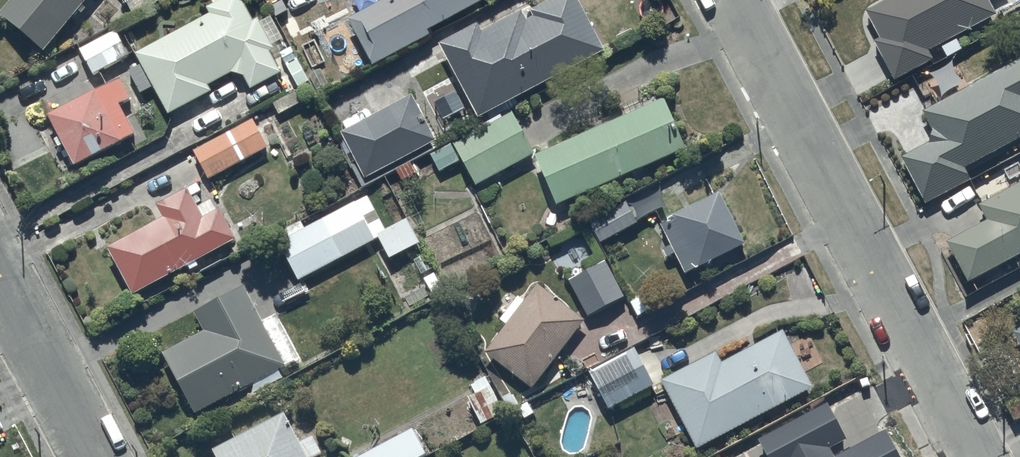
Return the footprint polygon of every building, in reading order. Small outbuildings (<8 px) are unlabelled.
[(83,0),(9,0),(0,11),(44,49),(83,0)] [(250,87),(280,71),(269,50),(274,47),(272,44),(284,38),(272,13),(259,19),(258,17),(253,19),(244,0),(215,0),(206,5),(209,12),(134,50),(169,112),(210,89),(207,83),(231,69),(243,74),(250,87)] [(372,62),(430,33),(427,27),(478,0),(377,0),(347,15),(372,62)] [(438,41),(477,114),(602,47),(577,0),(545,0),(524,12),(522,8),(483,29),(477,20),(438,41)] [(865,9),(882,37),(873,41),(893,78),(932,57),(928,50),(996,12),(990,0),(881,0),(865,9)] [(115,27),(78,48),(92,74),(129,53),(115,27)] [(290,45),(279,51),(297,85),(308,79),(290,45)] [(921,109),(932,129),(929,130),(933,137),(899,155),(924,202),(971,177),(964,164),(1019,134),(1019,56),(921,109)] [(120,76),(46,111),(58,135),(54,137),(58,145),(63,142),(72,161),(133,133),(118,101),(130,96),(120,76)] [(411,92),(340,129),(365,178),(360,180),(363,187),(397,170),(402,179),(416,172),(410,160),(433,148),(430,141),(435,138),(411,92)] [(535,150),(555,201),(685,145),(663,95),(535,150)] [(462,157),(475,183),(532,151),(511,111),(502,115),(500,112),(460,133),(462,137),(431,153),(439,169),(462,157)] [(251,117),(192,149),(208,179),(267,147),(265,142),(280,134),(269,114),(254,122),(251,117)] [(966,278),(1019,250),(1019,179),(978,201),(987,218),(946,238),(966,278)] [(107,244),(132,290),(187,263),(189,268),(197,264),(194,258),(235,238),(218,206),(203,215),(188,186),(155,202),(162,216),(107,244)] [(744,240),(717,189),(672,212),(668,205),(658,210),(663,220),(660,221),(672,243),(662,248),(666,256),(674,251),(686,272),(744,240)] [(323,266),(386,231),(366,193),(355,200),(353,197),(303,226),(299,219),(273,234),(298,279),(301,277),(310,293),(331,281),(323,266)] [(626,199),(589,219),(600,240),(603,239),(614,260),(628,253),(616,231),(636,220),(626,199)] [(605,258),(568,277),(587,314),(624,295),(605,258)] [(261,319),(242,282),(194,308),(205,328),(162,351),(194,410),(297,356),(274,312),(261,319)] [(507,322),(484,350),(532,387),(584,319),(538,283),(525,299),(517,294),(500,316),(507,322)] [(1011,329),(1019,346),(1019,324),(1011,329)] [(660,377),(696,445),(810,385),(780,328),(721,359),(715,348),(660,377)] [(589,369),(608,406),(653,383),(634,346),(589,369)] [(503,410),(485,374),(470,381),(475,391),(468,395),(481,421),(503,410)] [(211,446),(217,456),(311,456),(322,451),(313,434),(299,441),(283,410),(211,446)] [(738,442),(746,456),(790,434),(782,419),(738,442)] [(354,456),(412,456),(425,450),(412,426),(354,456)] [(786,456),(855,456),(840,428),(786,456)]
